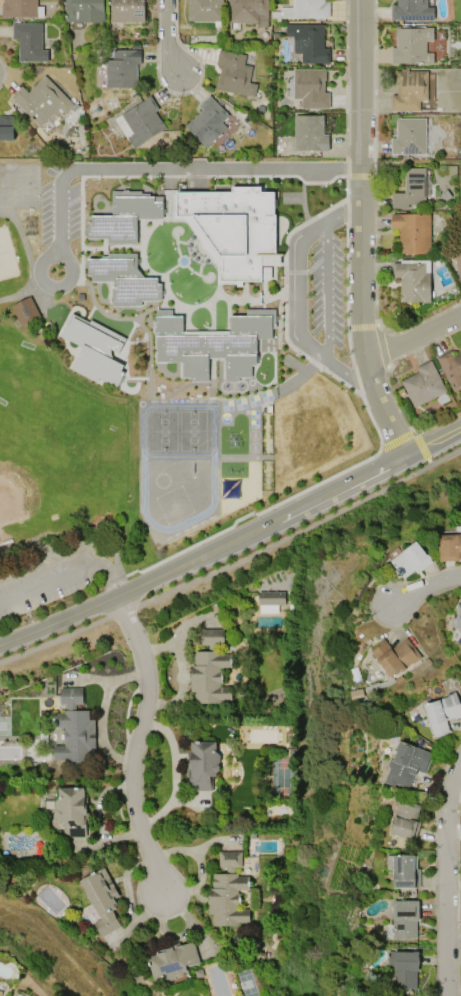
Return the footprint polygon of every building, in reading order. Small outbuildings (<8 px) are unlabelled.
[(4,2),(4,0),(37,0),(37,6),(43,6),(43,17),(6,17),(6,18),(1,18),(1,2),(4,2)] [(65,21),(64,0),(103,0),(104,21),(73,22),(73,21),(65,21)] [(111,22),(111,0),(144,0),(144,21),(111,22)] [(187,20),(187,0),(222,0),(223,26),(214,26),(214,20),(187,20)] [(229,22),(229,0),(268,0),(268,26),(257,26),(257,22),(229,22)] [(294,6),(294,0),(324,0),(324,2),(329,2),(329,17),(280,17),(280,20),(271,20),(271,11),(280,11),(280,6),(294,6)] [(397,4),(397,0),(427,0),(427,19),(391,20),(390,4),(397,4)] [(12,23),(42,22),(42,49),(51,49),(51,60),(18,61),(18,38),(12,38),(12,23)] [(285,23),(323,23),(323,48),(329,48),(329,63),(300,63),(300,53),(293,53),(293,43),(286,43),(286,36),(285,36),(285,23)] [(395,28),(424,29),(424,27),(433,27),(433,41),(426,40),(426,53),(433,53),(433,63),(424,63),(424,62),(399,62),(399,64),(391,64),(391,48),(395,48),(395,28)] [(105,87),(105,59),(112,59),(112,49),(140,49),(140,63),(136,63),(136,86),(105,87)] [(255,96),(216,88),(218,78),(219,78),(221,65),(217,64),(219,49),(246,54),(244,64),(252,66),(249,82),(257,83),(255,96)] [(293,69),(324,69),(324,80),(323,80),(323,93),(329,93),(329,108),(301,108),(301,99),(293,99),(293,69)] [(391,110),(391,95),(397,95),(397,82),(395,82),(395,71),(427,71),(427,100),(419,100),(419,110),(391,110)] [(44,74),(74,104),(65,114),(58,107),(39,126),(10,97),(21,86),(27,92),(37,82),(36,82),(44,74)] [(198,105),(209,94),(228,115),(221,121),(227,127),(205,147),(185,125),(202,110),(198,105)] [(150,95),(159,109),(155,111),(166,128),(164,129),(163,128),(141,142),(142,143),(134,148),(126,137),(133,133),(121,114),(150,95)] [(14,139),(0,139),(0,116),(14,115),(14,139)] [(295,150),(295,115),(324,115),(324,125),(323,125),(323,134),(329,134),(329,150),(295,150)] [(391,154),(391,138),(396,138),(396,118),(426,118),(426,154),(391,154)] [(404,168),(425,167),(425,203),(408,204),(408,208),(391,208),(391,192),(405,192),(404,168)] [(234,191),(236,191),(236,181),(286,180),(286,219),(274,219),(274,247),(235,247),(234,191)] [(132,191),(213,192),(213,228),(191,228),(191,250),(131,249),(132,191)] [(391,214),(429,214),(429,253),(398,253),(398,229),(391,229),(391,214)] [(453,249),(460,248),(460,280),(459,280),(456,261),(453,261),(452,254),(454,254),(453,249)] [(112,306),(141,306),(141,300),(160,300),(160,278),(138,278),(138,253),(107,253),(107,258),(88,258),(88,282),(112,282),(112,306)] [(400,260),(430,260),(430,303),(422,303),(422,302),(400,302),(400,279),(392,279),(392,263),(400,263),(400,260)] [(130,279),(190,279),(190,338),(130,338),(130,279)] [(228,283),(269,283),(270,376),(255,376),(255,380),(229,381),(229,374),(229,335),(228,314),(228,283)] [(11,306),(31,296),(41,316),(21,327),(11,306)] [(70,369),(96,381),(98,378),(116,387),(126,366),(115,361),(123,343),(115,340),(117,333),(96,324),(95,324),(70,313),(60,336),(81,345),(70,369)] [(198,314),(228,314),(229,335),(197,335),(198,314)] [(453,355),(460,351),(460,385),(452,390),(436,357),(450,350),(453,355)] [(414,407),(401,381),(418,372),(416,367),(431,360),(446,391),(414,407)] [(249,400),(275,400),(275,460),(249,460),(249,400)] [(438,535),(460,533),(460,556),(459,556),(460,560),(440,561),(438,535)] [(404,578),(390,560),(416,541),(427,555),(428,554),(432,558),(430,559),(432,561),(417,573),(414,570),(404,578)] [(258,591),(284,591),(284,604),(276,604),(277,613),(259,613),(259,601),(255,601),(255,595),(258,595),(258,591)] [(201,629),(223,629),(224,643),(215,643),(215,651),(219,651),(219,654),(231,654),(231,667),(220,667),(220,672),(222,672),(222,683),(220,683),(220,686),(231,686),(232,700),(220,700),(220,703),(195,703),(194,692),(190,692),(190,674),(191,674),(191,666),(194,665),(194,655),(195,655),(195,651),(208,651),(208,644),(201,644),(201,629)] [(406,637),(421,657),(412,664),(411,662),(404,667),(406,669),(402,672),(400,670),(391,678),(388,674),(386,676),(383,671),(385,670),(369,650),(379,642),(378,641),(382,638),(391,649),(406,637)] [(59,687),(82,687),(83,703),(75,703),(75,710),(88,709),(88,719),(94,719),(94,752),(89,752),(89,761),(64,761),(64,759),(53,759),(53,745),(64,745),(64,742),(62,742),(62,729),(64,729),(64,726),(53,726),(53,712),(64,712),(64,710),(67,710),(67,703),(60,703),(59,687)] [(455,691),(460,710),(460,717),(455,719),(454,717),(445,720),(448,730),(450,729),(451,731),(432,737),(431,736),(433,735),(430,724),(428,725),(427,723),(429,722),(424,704),(448,696),(447,694),(455,691)] [(432,754),(424,772),(416,769),(408,789),(395,783),(394,786),(384,782),(390,768),(387,764),(389,759),(393,758),(396,750),(396,748),(398,743),(399,742),(400,740),(432,754)] [(191,741),(216,741),(216,753),(220,753),(220,762),(217,762),(217,765),(219,765),(219,771),(216,771),(216,776),(211,776),(211,790),(190,790),(190,776),(186,776),(186,768),(188,768),(188,758),(191,758),(191,741)] [(58,788),(83,787),(83,789),(84,789),(84,796),(86,796),(87,812),(88,812),(88,822),(85,822),(86,836),(63,837),(62,822),(59,822),(59,818),(58,818),(56,816),(55,812),(57,810),(56,810),(55,807),(54,801),(59,798),(58,788)] [(408,802),(419,805),(415,820),(419,821),(414,839),(390,832),(395,816),(394,816),(399,800),(408,803),(408,802)] [(218,852),(241,851),(241,867),(234,867),(234,873),(237,873),(237,876),(248,876),(248,890),(237,890),(237,894),(239,894),(239,905),(237,905),(237,909),(249,909),(249,922),(238,922),(238,925),(213,925),(213,921),(211,921),(211,915),(213,915),(213,914),(208,914),(208,903),(207,903),(207,899),(209,899),(208,888),(213,888),(213,874),(226,873),(226,867),(219,867),(218,852)] [(386,870),(386,855),(412,855),(412,856),(416,856),(417,869),(419,869),(420,887),(394,887),(393,870),(386,870)] [(120,925),(100,937),(92,923),(100,918),(79,880),(103,867),(119,896),(114,898),(117,905),(114,907),(115,908),(112,910),(120,925)] [(393,900),(419,900),(419,919),(416,919),(416,936),(393,937),(393,900)] [(193,942),(200,963),(186,968),(187,971),(184,972),(182,976),(178,977),(174,978),(175,979),(168,981),(164,979),(155,982),(147,958),(162,952),(162,950),(172,947),(172,946),(177,944),(178,947),(193,942)] [(387,965),(387,951),(395,951),(395,952),(413,952),(413,951),(418,951),(418,971),(416,971),(416,988),(393,988),(393,965),(387,965)]
